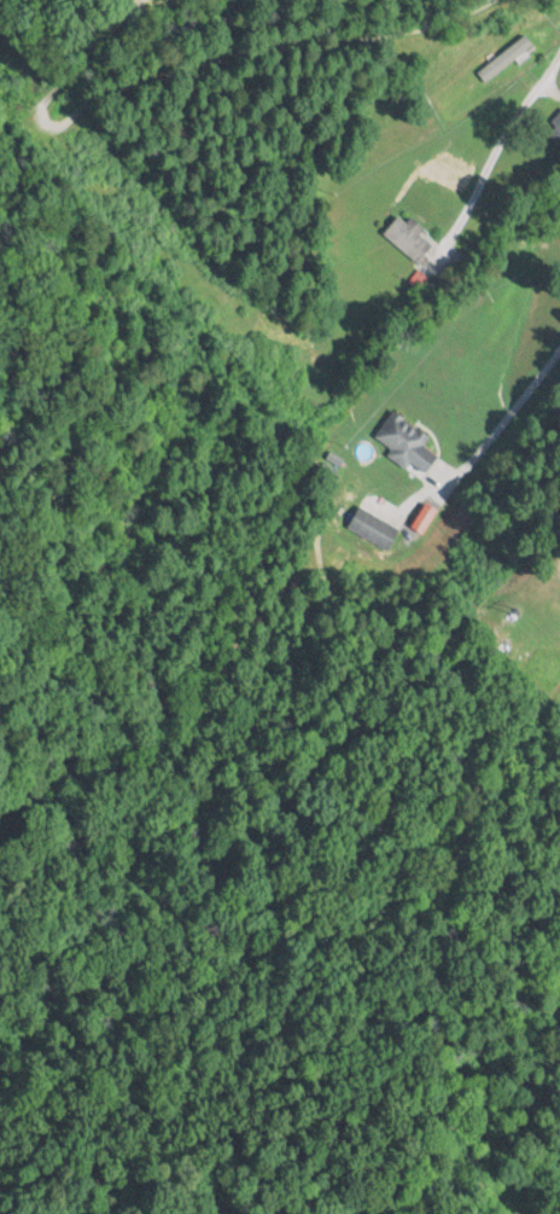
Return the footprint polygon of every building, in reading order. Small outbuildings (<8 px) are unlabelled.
[(543,131),(559,144),(559,109),(543,131)] [(411,216),(402,223),(398,218),(384,227),(410,264),(433,248),(411,216)] [(389,448),(385,454),(421,478),(437,454),(422,445),(428,435),(390,411),(373,437),(389,448)] [(345,527),(386,551),(399,529),(357,505),(345,527)]
